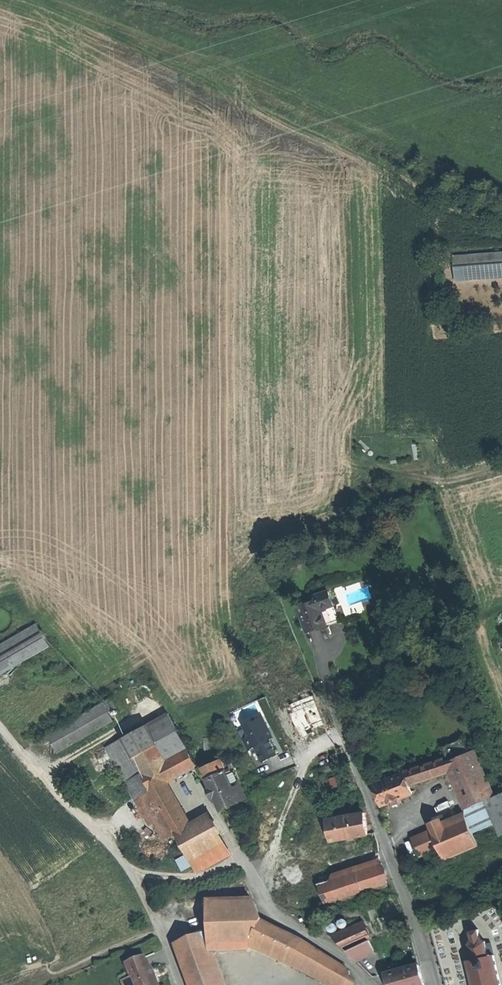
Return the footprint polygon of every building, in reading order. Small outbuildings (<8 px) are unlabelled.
[(453,256),(454,279),(501,276),(501,252),(453,256)] [(316,596),(318,601),(299,608),(307,632),(317,629),(327,625),(321,610),(334,606),(329,592),(316,596)] [(327,625),(339,621),(334,606),(321,610),(327,625)] [(0,647),(0,675),(48,648),(36,626),(0,647)] [(115,707),(111,700),(40,741),(43,746),(50,742),(57,754),(111,723),(105,713),(115,707)] [(239,724),(249,749),(255,746),(261,761),(278,754),(271,737),(274,736),(265,713),(239,724)] [(123,739),(133,757),(158,744),(161,750),(182,739),(169,714),(123,739)] [(191,861),(224,844),(211,819),(189,830),(164,783),(197,766),(182,739),(161,750),(158,744),(133,757),(123,739),(107,748),(150,826),(155,823),(164,840),(176,833),(184,847),(173,853),(179,864),(190,858),(191,861)] [(411,795),(408,785),(448,771),(465,809),(465,816),(412,839),(419,856),(432,851),(430,845),(436,843),(443,859),(477,845),(472,833),(494,824),(493,823),(484,801),(494,797),(474,751),(446,763),(444,760),(404,773),(373,785),(378,799),(381,806),(411,795)] [(336,754),(331,757),(334,764),(339,762),(336,754)] [(221,810),(247,799),(235,772),(232,773),(230,769),(231,769),(226,757),(202,768),(214,793),(221,810)] [(501,835),(501,794),(494,798),(494,797),(484,801),(493,823),(495,823),(500,836),(501,835)] [(308,886),(319,883),(325,905),(388,884),(380,863),(331,879),(323,841),(320,841),(311,803),(291,807),(308,886)] [(332,841),(368,834),(366,825),(364,813),(328,819),(332,841)] [(195,868),(228,850),(224,844),(191,861),(195,868)] [(350,972),(304,943),(263,923),(254,901),(207,902),(210,944),(210,945),(251,944),(334,984),(348,984),(350,972)] [(364,921),(331,935),(337,941),(346,950),(371,939),(364,921)] [(494,954),(489,955),(486,941),(481,939),(479,929),(470,931),(472,939),(468,945),(472,959),(467,960),(472,984),(501,984),(494,954)] [(210,945),(210,944),(206,934),(174,944),(188,984),(224,984),(210,945)] [(375,953),(369,940),(346,951),(355,959),(359,957),(360,960),(375,953)] [(440,955),(447,952),(441,940),(435,943),(440,955)] [(126,964),(131,978),(134,984),(158,984),(156,980),(154,975),(151,974),(145,957),(126,964)] [(390,984),(424,984),(418,963),(386,972),(389,984),(390,984)]
